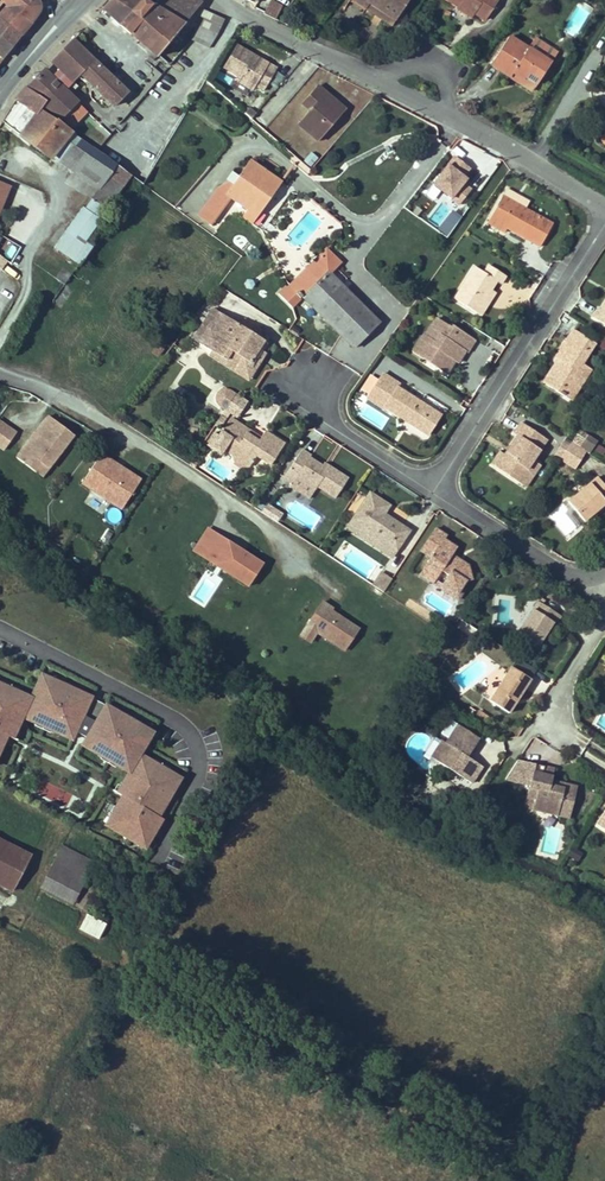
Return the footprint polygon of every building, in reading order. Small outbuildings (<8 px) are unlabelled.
[(0,17),(0,20),(20,35),(38,11),(37,2),(35,0),(19,0),(11,8),(9,6),(0,17)] [(102,8),(157,57),(173,38),(191,16),(201,4),(194,0),(110,0),(102,8)] [(271,0),(264,14),(275,19),(281,7),(271,0)] [(409,0),(352,0),(366,9),(370,4),(396,21),(409,0)] [(458,6),(457,9),(471,18),(474,13),(486,20),(498,0),(449,0),(458,6)] [(392,26),(396,21),(370,4),(366,9),(392,26)] [(575,36),(589,12),(578,5),(564,30),(575,36)] [(224,19),(201,9),(194,24),(198,25),(191,39),(209,48),(217,34),(224,19)] [(11,46),(20,35),(0,20),(0,37),(11,46)] [(11,46),(0,37),(0,60),(11,46)] [(513,73),(535,88),(551,63),(528,48),(528,49),(509,37),(491,64),(510,77),(513,73)] [(528,48),(551,63),(557,54),(534,39),(528,48)] [(70,42),(52,60),(73,81),(80,74),(113,106),(126,93),(72,40),(70,42)] [(277,69),(237,45),(224,67),(240,77),(255,86),(263,91),(277,69)] [(73,81),(52,60),(51,61),(57,68),(49,76),(64,90),(67,88),(71,92),(77,86),(73,81)] [(33,80),(25,88),(46,103),(44,106),(62,119),(63,118),(72,127),(87,112),(64,90),(49,76),(43,70),(33,80)] [(510,77),(532,92),(535,88),(513,73),(510,77)] [(252,91),(255,86),(240,77),(237,82),(252,91)] [(317,86),(302,103),(310,110),(298,123),(319,141),(345,110),(317,86)] [(17,97),(2,121),(21,136),(26,129),(34,136),(30,142),(50,158),(71,132),(71,131),(56,120),(55,121),(41,110),(44,106),(46,103),(25,88),(22,92),(17,97)] [(97,191),(115,165),(96,151),(71,132),(50,158),(97,191)] [(455,157),(433,185),(458,205),(470,189),(463,184),(463,177),(470,169),(455,157)] [(234,185),(227,195),(231,199),(248,210),(252,204),(260,210),(280,182),(251,161),(239,177),(234,185)] [(105,211),(130,177),(115,165),(97,191),(90,201),(105,211)] [(232,175),(229,179),(230,182),(234,185),(239,177),(236,175),(232,175)] [(218,188),(198,216),(211,226),(231,199),(227,195),(234,185),(230,182),(218,188)] [(9,188),(0,183),(0,209),(9,188)] [(525,209),(529,201),(507,189),(503,196),(525,209)] [(540,247),(553,224),(525,209),(503,196),(502,196),(487,223),(504,232),(506,229),(540,247)] [(98,221),(105,211),(90,201),(83,211),(98,221)] [(427,221),(447,235),(460,215),(439,202),(427,221)] [(248,210),(243,218),(251,223),(260,210),(252,204),(248,210)] [(75,270),(90,249),(88,247),(90,243),(85,240),(98,221),(83,211),(81,209),(50,253),(75,270)] [(501,238),(504,232),(487,223),(484,229),(501,238)] [(302,296),(354,348),(378,323),(326,271),(337,260),(326,249),(288,288),(286,286),(278,294),(291,307),(302,296)] [(476,313),(491,290),(496,282),(501,284),(506,276),(489,265),(484,272),(475,266),(454,299),(476,313)] [(55,279),(64,286),(71,275),(62,268),(55,279)] [(252,289),(254,285),(253,280),(248,280),(244,284),(247,288),(252,289)] [(495,293),(491,290),(476,313),(481,316),(495,293)] [(601,310),(598,308),(593,318),(604,325),(604,303),(601,310)] [(202,345),(222,314),(211,308),(192,339),(202,345)] [(262,352),(268,343),(222,314),(202,345),(211,351),(251,377),(257,368),(256,362),(262,352)] [(467,353),(475,341),(452,326),(451,328),(436,319),(425,335),(423,334),(413,351),(447,373),(455,361),(448,357),(456,345),(465,351),(467,353)] [(573,329),(554,358),(557,360),(561,363),(547,386),(560,393),(565,384),(574,383),(580,387),(591,369),(582,364),(595,343),(573,329)] [(458,363),(465,351),(456,345),(448,357),(455,361),(458,363)] [(152,353),(155,356),(161,349),(158,346),(152,353)] [(251,377),(211,351),(208,356),(248,382),(251,377)] [(257,368),(266,354),(262,352),(256,362),(257,368)] [(542,383),(547,386),(561,363),(557,360),(542,383)] [(440,415),(397,387),(399,384),(383,374),(367,399),(383,410),(384,408),(427,435),(440,415)] [(571,401),(580,387),(574,383),(565,384),(560,393),(571,401)] [(236,394),(230,390),(226,389),(220,390),(217,393),(215,398),(216,403),(219,407),(225,411),(225,410),(236,394)] [(235,416),(245,401),(236,394),(225,410),(230,413),(235,416)] [(225,421),(230,413),(225,410),(225,411),(220,418),(225,421)] [(49,416),(23,450),(48,469),(74,435),(49,416)] [(270,465),(284,444),(265,431),(260,438),(258,441),(245,433),(248,430),(230,418),(221,432),(231,439),(224,450),(233,456),(234,460),(244,467),(248,467),(255,456),(270,465)] [(520,422),(513,433),(517,436),(504,455),(496,467),(521,484),(529,472),(526,470),(533,461),(547,440),(520,422)] [(0,424),(0,448),(2,449),(13,431),(0,424)] [(260,438),(248,430),(245,433),(258,441),(260,438)] [(221,432),(210,448),(220,455),(224,450),(231,439),(221,432)] [(588,454),(596,442),(585,435),(577,447),(586,452),(588,454)] [(554,455),(560,459),(565,452),(569,446),(562,442),(554,455)] [(569,446),(565,452),(580,461),(586,452),(577,447),(571,443),(569,446)] [(347,479),(302,450),(284,477),(293,483),(297,477),(315,489),(317,486),(335,498),(347,479)] [(496,467),(504,455),(500,452),(491,464),(496,467)] [(565,452),(560,459),(575,469),(580,461),(565,452)] [(101,454),(82,484),(92,491),(95,486),(125,505),(141,480),(101,454)] [(529,472),(521,484),(525,487),(540,466),(533,461),(526,470),(529,472)] [(308,501),(315,489),(297,477),(293,483),(289,489),(308,501)] [(568,502),(584,522),(604,504),(604,486),(597,477),(568,502)] [(121,510),(125,505),(95,486),(92,491),(121,510)] [(351,520),(397,551),(409,531),(384,514),(390,505),(370,492),(351,520)] [(283,515),(269,506),(263,514),(278,523),(283,515)] [(346,528),(392,559),(397,551),(351,520),(346,528)] [(465,581),(471,579),(469,570),(449,557),(451,554),(455,547),(443,539),(446,536),(435,529),(421,551),(431,558),(420,575),(433,583),(441,571),(448,575),(442,585),(457,594),(460,589),(465,581)] [(216,536),(207,530),(198,544),(207,550),(216,536)] [(262,564),(216,536),(207,550),(198,544),(193,552),(213,565),(219,556),(241,570),(238,575),(250,583),(262,564)] [(469,570),(468,565),(451,554),(449,557),(469,570)] [(247,586),(250,583),(238,575),(241,570),(219,556),(213,565),(247,586)] [(441,571),(433,583),(458,600),(464,591),(460,589),(457,594),(442,585),(448,575),(441,571)] [(392,580),(381,573),(373,585),(383,592),(392,580)] [(540,598),(518,633),(538,646),(552,622),(555,624),(561,616),(543,605),(545,601),(540,598)] [(322,602),(306,626),(317,633),(344,651),(358,629),(331,611),(332,608),(322,602)] [(459,620),(456,629),(471,634),(474,626),(459,620)] [(306,626),(300,636),(310,642),(317,633),(306,626)] [(489,701),(508,714),(530,680),(510,667),(489,701)] [(8,735),(14,738),(24,717),(73,739),(91,698),(42,676),(32,698),(0,683),(0,754),(8,735)] [(152,732),(106,705),(83,744),(129,771),(117,792),(122,795),(105,824),(145,847),(162,819),(158,817),(180,778),(138,755),(152,732)] [(488,719),(478,712),(473,720),(483,727),(488,719)] [(460,752),(468,757),(479,739),(456,724),(446,741),(443,740),(432,757),(450,769),(460,752)] [(460,752),(450,769),(457,774),(468,757),(460,752)] [(535,764),(518,760),(504,781),(529,787),(535,764)] [(538,789),(533,809),(569,818),(577,787),(564,784),(563,789),(550,786),(551,781),(554,769),(535,764),(529,787),(538,789)] [(564,784),(551,781),(550,786),(563,789),(564,784)] [(524,807),(533,809),(538,789),(529,787),(524,807)] [(510,811),(502,807),(496,817),(504,821),(510,811)] [(604,830),(604,810),(596,824),(604,830)] [(0,852),(0,881),(12,888),(30,855),(5,842),(0,852)] [(64,843),(52,865),(83,882),(94,860),(64,843)] [(582,854),(572,847),(567,854),(577,861),(582,854)] [(52,865),(40,887),(72,903),(83,882),(52,865)] [(85,887),(76,905),(88,912),(97,893),(85,887)] [(107,923),(88,913),(80,928),(100,938),(107,923)]
